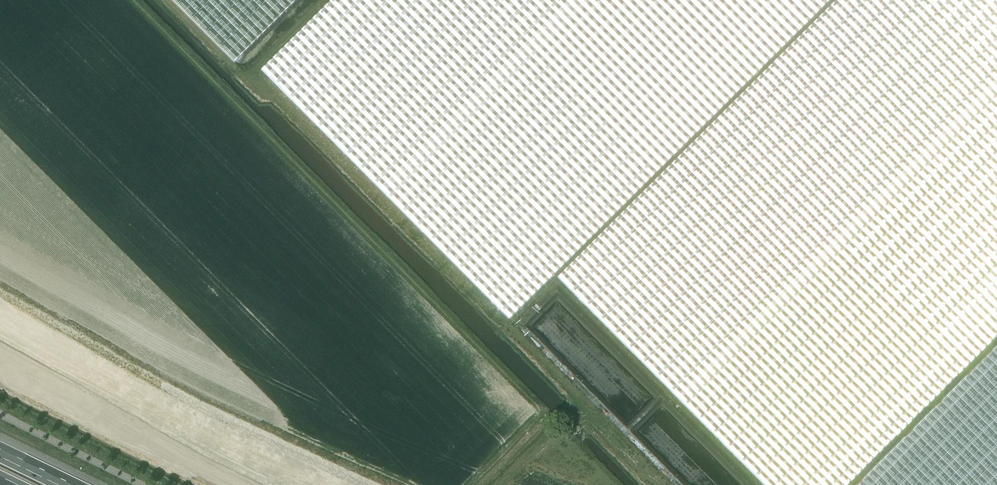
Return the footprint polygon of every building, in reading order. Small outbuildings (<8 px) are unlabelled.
[(233,59),(249,45),(294,0),(174,0),(233,59)] [(261,70),(509,319),(830,0),(332,0),(261,70)] [(558,277),(764,484),(847,484),(996,335),(996,0),(837,0),(558,277)] [(859,484),(996,484),(996,347),(859,484)]
